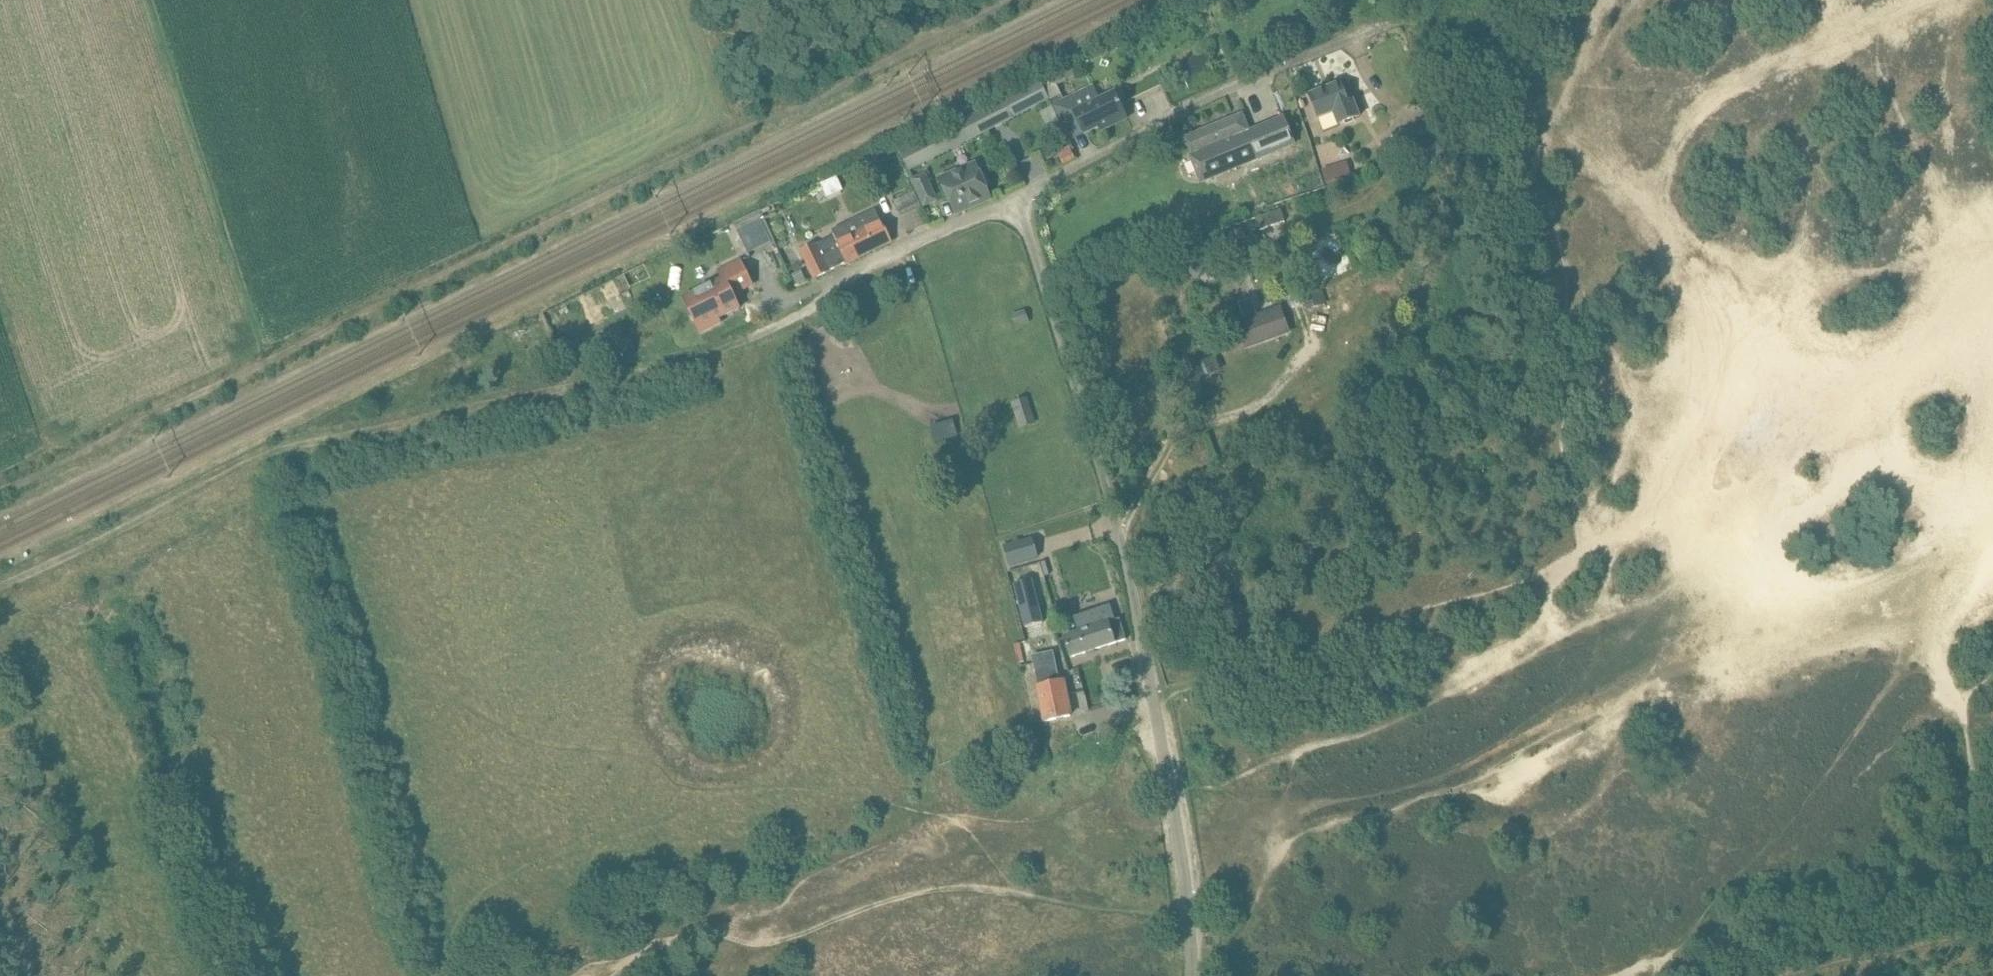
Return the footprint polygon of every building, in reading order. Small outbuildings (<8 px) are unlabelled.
[(1215,13),(1236,3),(1242,0),(1209,0),(1215,13)] [(1051,74),(1040,80),(1049,100),(1061,94),(1057,86),(1051,74)] [(1040,80),(899,151),(909,171),(1029,110),(1049,100),(1040,80)] [(1287,82),(1275,86),(1282,106),(1295,102),(1287,82)] [(1311,94),(1309,94),(1311,100),(1316,113),(1319,119),(1334,113),(1339,125),(1360,117),(1353,101),(1349,103),(1341,82),(1311,94)] [(1061,94),(1050,100),(1053,106),(1058,118),(1073,111),(1076,117),(1084,133),(1085,135),(1098,128),(1101,133),(1129,119),(1115,91),(1099,100),(1092,86),(1064,99),(1061,94)] [(1234,118),(1188,136),(1195,153),(1193,154),(1191,158),(1199,175),(1202,184),(1295,145),(1291,136),(1283,118),(1241,135),(1234,118)] [(1304,155),(1264,171),(1275,197),(1315,181),(1304,155)] [(1346,162),(1321,170),(1326,183),(1350,176),(1346,162)] [(964,171),(942,180),(949,196),(956,214),(957,215),(992,200),(992,199),(984,181),(981,174),(977,165),(964,171)] [(924,174),(913,179),(925,206),(936,201),(924,174)] [(915,192),(895,201),(901,216),(921,207),(922,207),(915,192)] [(816,244),(801,251),(806,260),(814,278),(815,278),(891,242),(882,224),(875,210),(853,220),(833,230),(836,235),(816,245),(816,244)] [(1281,211),(1255,219),(1259,230),(1285,222),(1281,211)] [(760,219),(737,231),(748,254),(771,242),(760,219)] [(1242,228),(1229,232),(1233,243),(1245,239),(1242,228)] [(1195,235),(1183,259),(1192,264),(1188,274),(1199,279),(1211,257),(1218,261),(1222,252),(1216,249),(1217,246),(1195,235)] [(724,280),(685,299),(701,333),(722,323),(719,317),(739,308),(733,297),(732,295),(740,291),(739,287),(750,282),(741,264),(740,261),(720,271),(724,280)] [(1313,270),(1296,274),(1308,311),(1311,310),(1328,304),(1324,291),(1320,292),(1313,270)] [(801,271),(792,275),(796,284),(805,280),(801,271)] [(1281,306),(1237,322),(1241,334),(1245,348),(1289,332),(1285,319),(1281,306)] [(632,340),(620,346),(626,358),(638,352),(632,340)] [(1215,354),(1193,363),(1198,377),(1221,369),(1215,354)] [(1027,397),(1011,402),(1020,429),(1036,424),(1027,397)] [(1033,538),(1003,546),(1009,566),(1039,558),(1033,538)] [(1049,594),(1065,590),(1057,556),(1041,560),(1049,594)] [(1031,580),(1012,585),(1024,628),(1043,623),(1031,580)] [(1078,631),(1064,635),(1071,657),(1127,640),(1126,639),(1120,618),(1115,619),(1110,605),(1073,618),(1078,631)] [(1055,658),(1033,663),(1046,721),(1051,720),(1071,716),(1063,681),(1060,682),(1055,658)]
